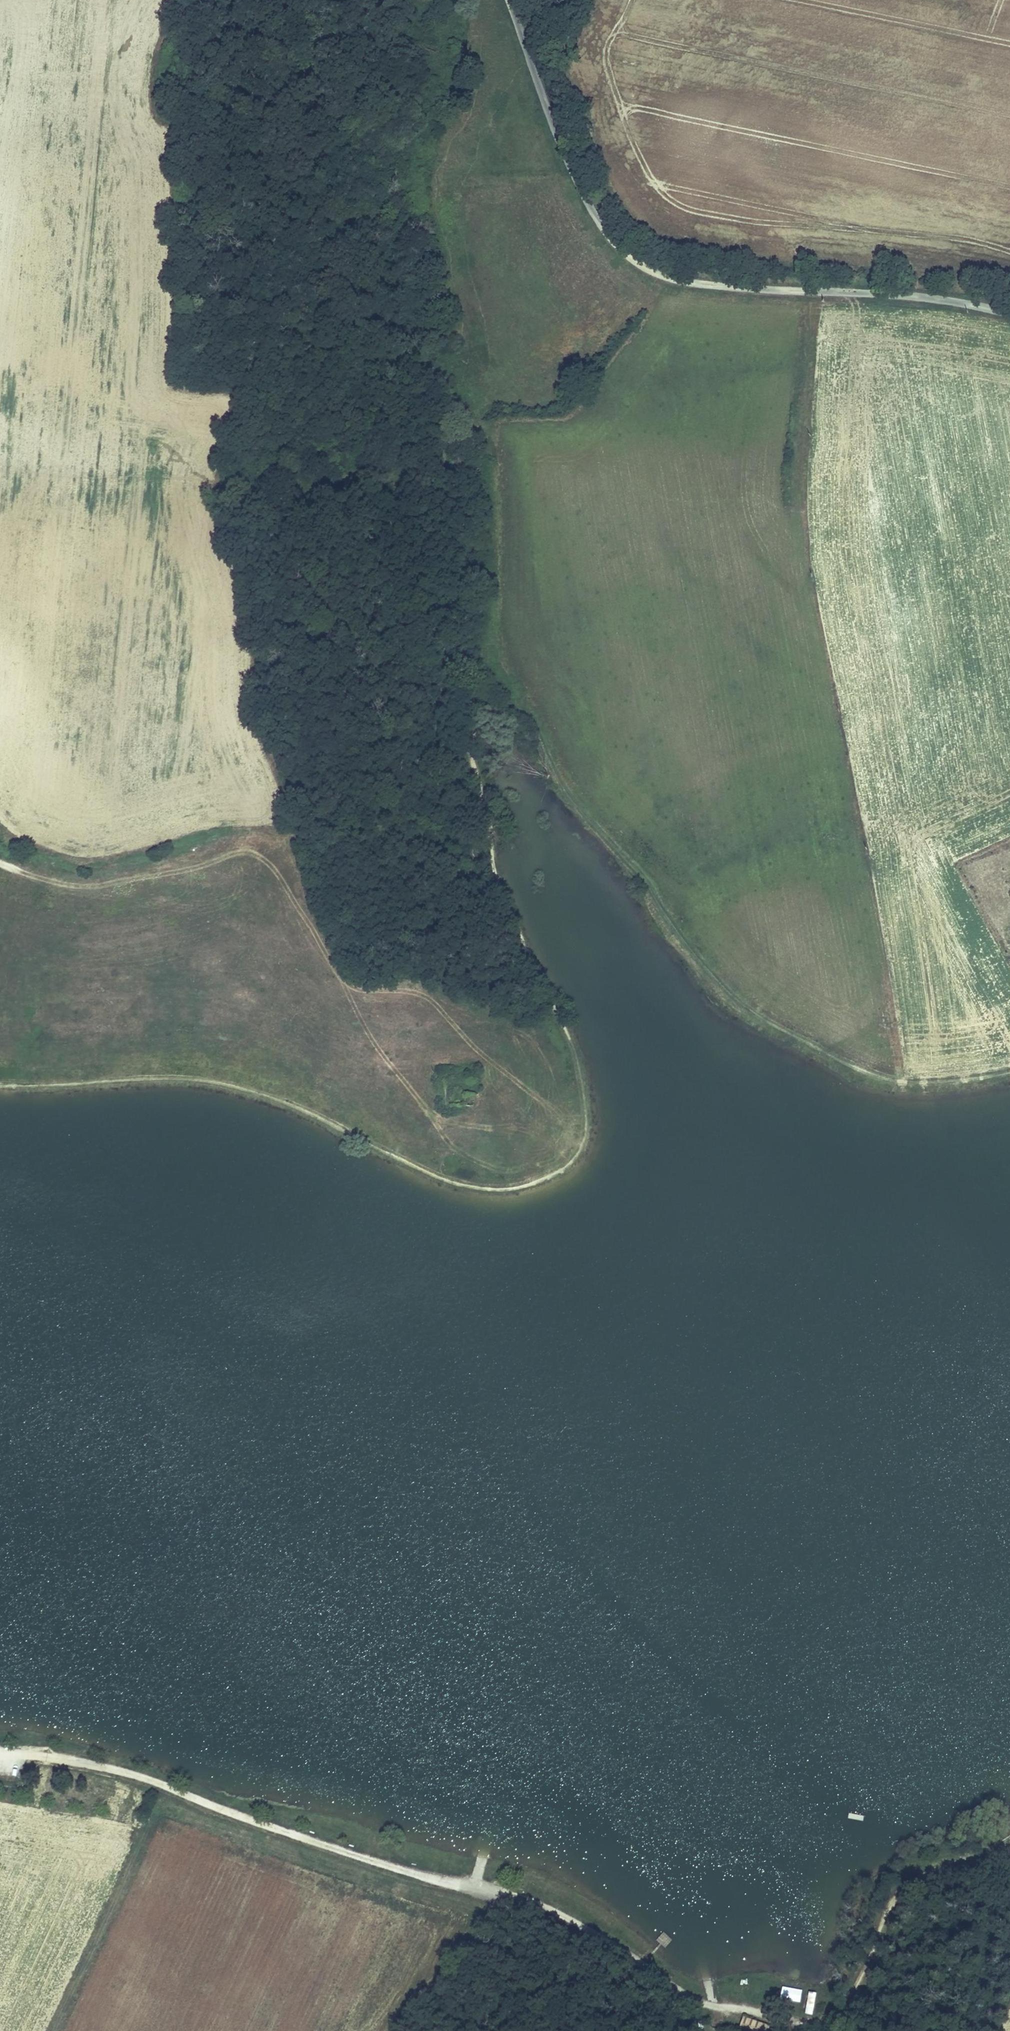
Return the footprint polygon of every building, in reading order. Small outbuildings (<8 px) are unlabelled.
[(782,2014),(814,2016),(815,1996),(804,1995),(803,2004),(783,2002),(782,2014)] [(769,2026),(744,2017),(739,2030),(741,2030),(767,2030),(769,2026)]
